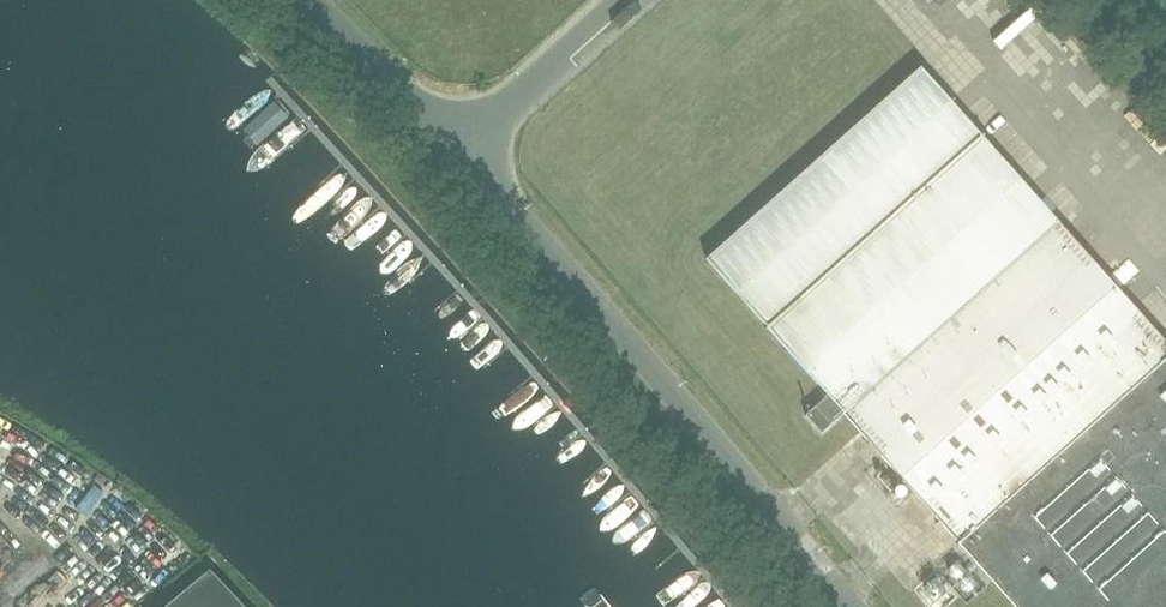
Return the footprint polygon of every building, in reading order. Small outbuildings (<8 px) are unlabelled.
[(441,14),(457,0),(429,0),(441,14)] [(858,432),(1013,606),(1165,606),(1165,346),(919,68),(704,259),(826,397),(805,416),(822,434),(842,415),(858,432)] [(211,570),(166,606),(245,606),(211,570)]
